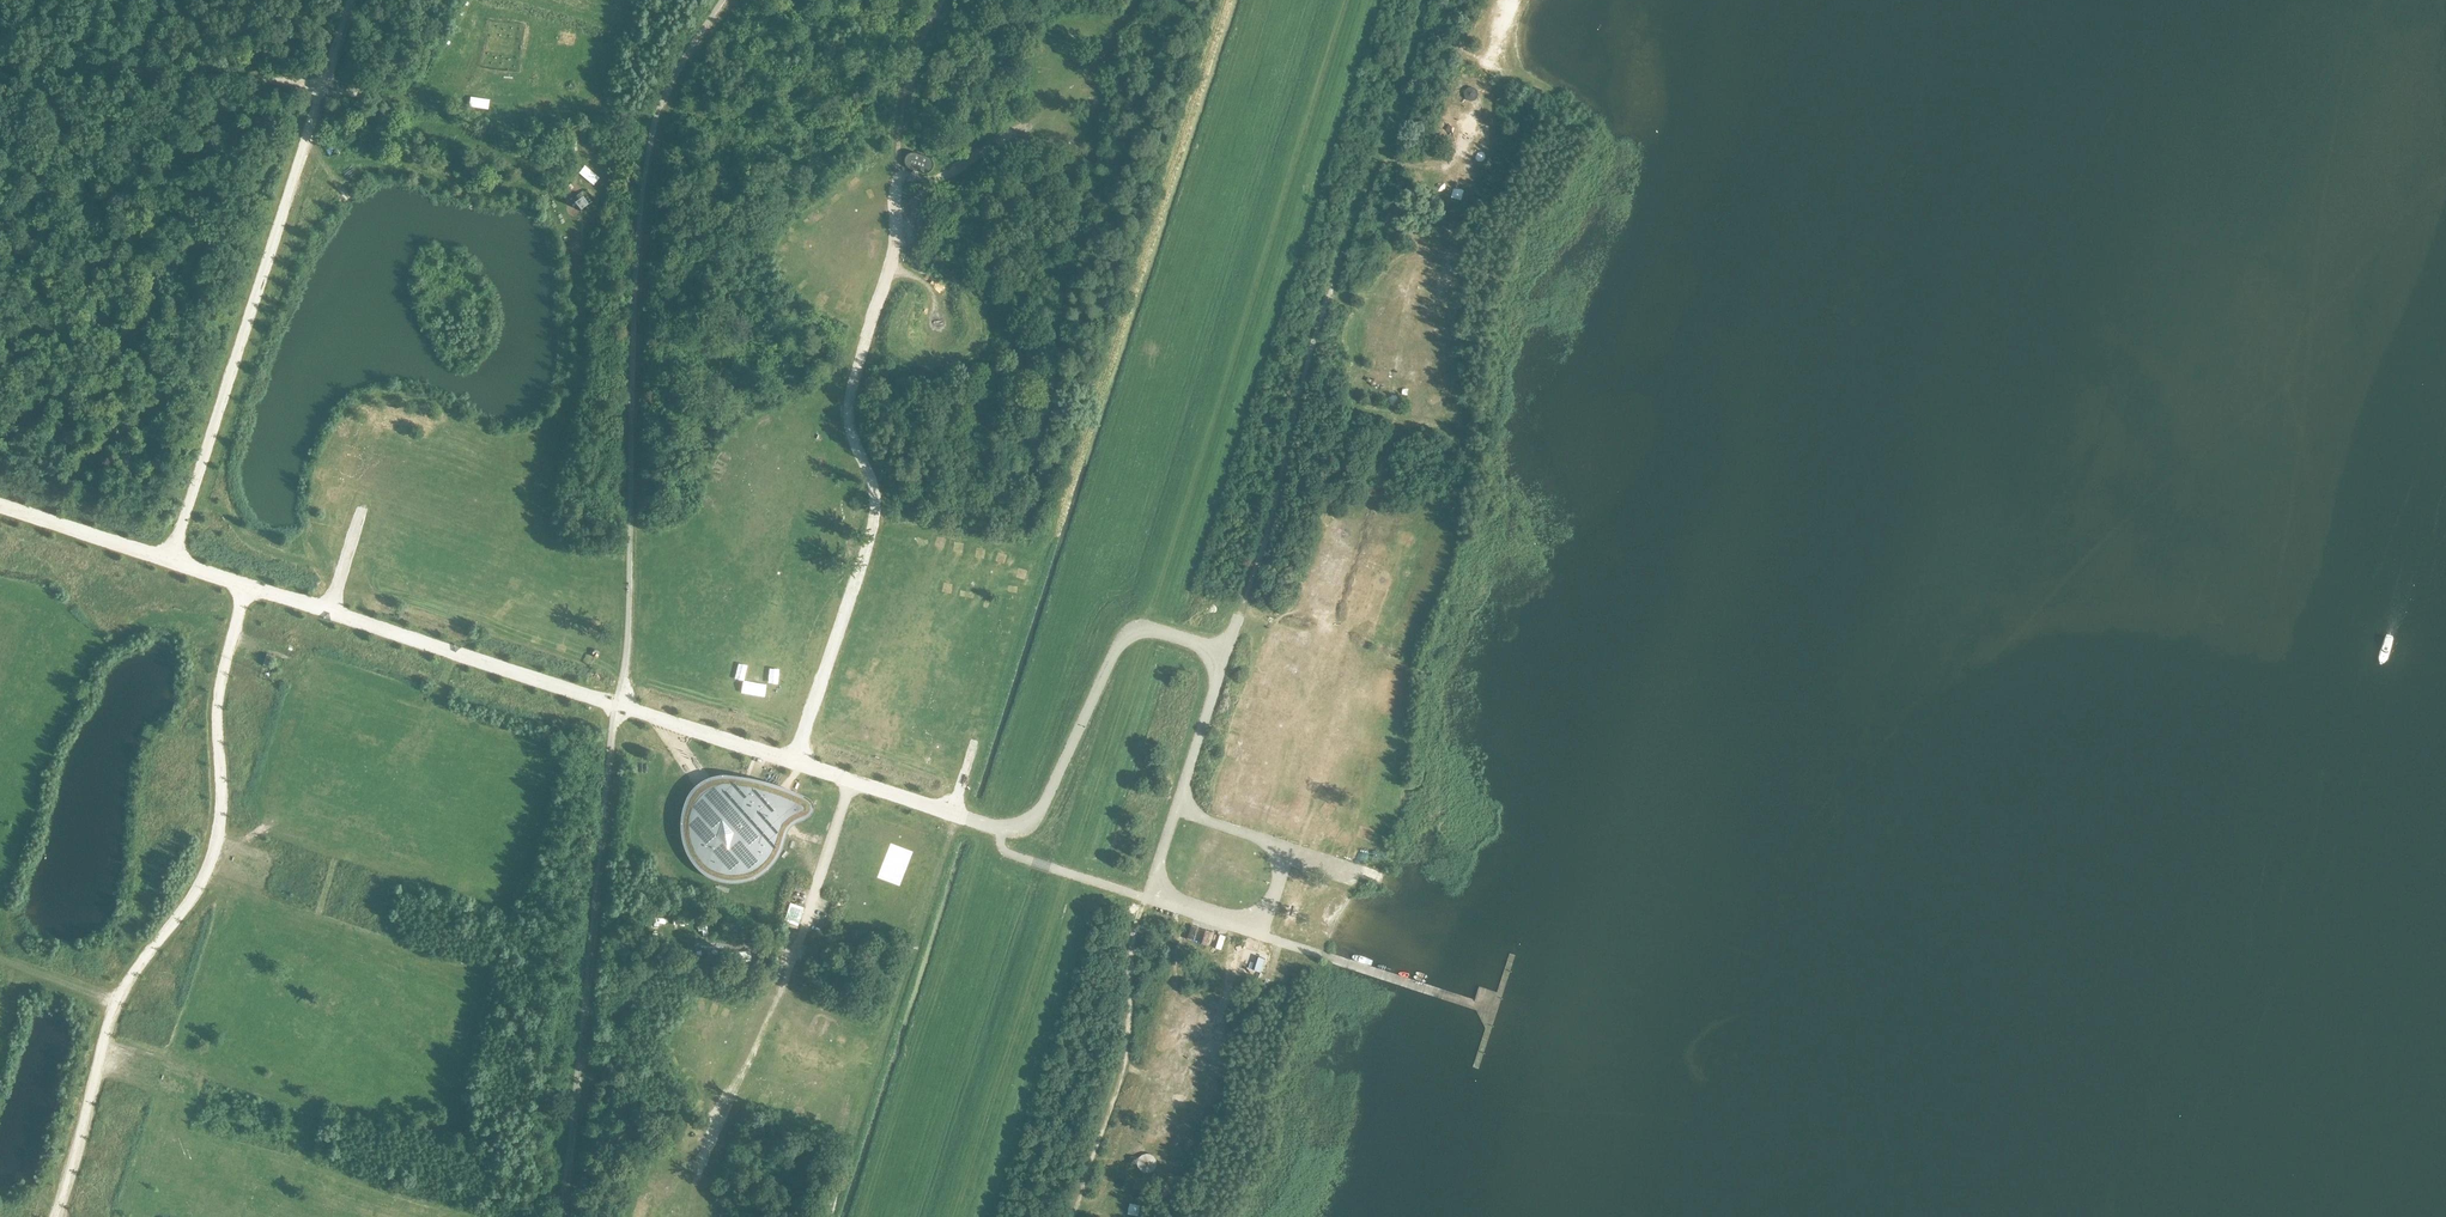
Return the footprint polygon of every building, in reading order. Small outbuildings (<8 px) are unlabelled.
[(911,165),(923,168),(926,168),(928,168),(929,167),(930,166),(930,165),(931,164),(932,163),(932,162),(932,160),(931,159),(931,158),(930,157),(930,156),(929,155),(926,154),(914,151),(912,151),(910,151),(908,152),(907,153),(906,155),(905,156),(905,158),(905,160),(906,161),(907,163),(908,164),(911,165)] [(678,469),(687,462),(681,454),(672,461),(678,469)] [(273,656),(266,654),(262,665),(269,667),(273,656)] [(795,822),(801,820),(805,818),(809,815),(811,812),(813,808),(812,804),(811,801),(807,799),(800,795),(794,792),(790,790),(785,788),(780,787),(775,785),(770,783),(763,782),(758,780),(750,778),(744,777),(737,776),(729,775),(724,775),(718,775),(712,775),(709,776),(702,779),(693,785),(688,792),(683,799),(680,807),(678,815),(678,824),(678,834),(679,841),(682,847),(685,856),(691,865),(697,871),(705,877),(714,881),(722,883),(731,884),(740,882),(749,880),(757,878),(765,872),(771,865),(775,859),(779,853),(781,845),(784,836),(786,830),(788,828),(790,825),(795,822)]
